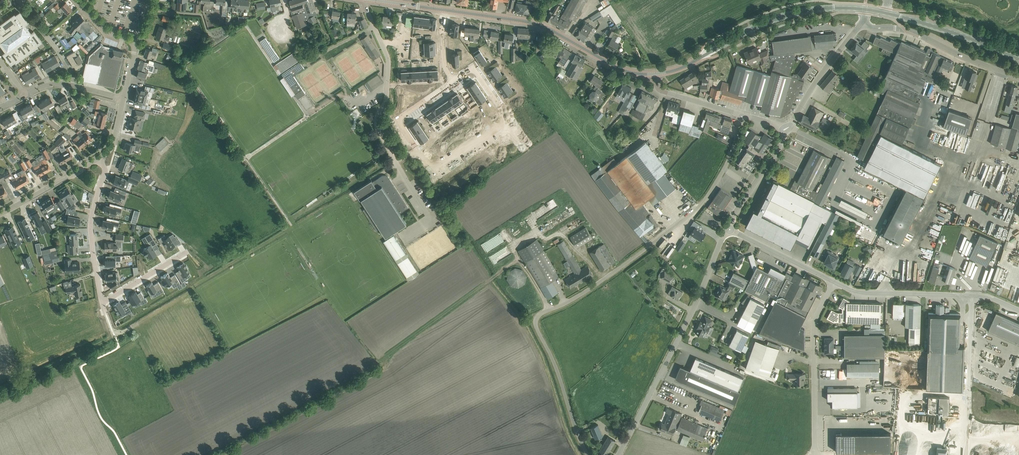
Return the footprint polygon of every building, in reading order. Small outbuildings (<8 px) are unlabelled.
[(50,9),(53,7),(58,2),(56,0),(48,6),(50,9)] [(178,0),(177,10),(181,9),(181,10),(189,11),(190,6),(183,5),(183,1),(186,1),(186,0),(177,0),(178,0)] [(200,2),(204,2),(209,2),(209,5),(204,5),(203,11),(213,12),(213,6),(214,1),(209,1),(209,0),(201,0),(200,2)] [(223,4),(222,12),(227,12),(228,2),(225,2),(225,0),(216,0),(216,3),(223,4)] [(239,11),(240,0),(231,0),(230,6),(230,11),(234,11),(234,10),(239,11)] [(239,11),(247,12),(248,8),(249,0),(240,0),(239,11)] [(271,6),(272,11),(279,9),(278,5),(281,4),(280,0),(269,0),(271,6)] [(290,1),(292,6),(290,7),(297,28),(307,24),(306,19),(309,18),(307,13),(309,12),(308,8),(307,7),(309,7),(308,5),(307,6),(306,2),(307,1),(306,0),(292,0),(290,1)] [(309,18),(309,19),(311,23),(312,25),(313,27),(318,24),(314,15),(313,11),(316,10),(313,0),(306,0),(307,1),(306,2),(307,6),(308,5),(309,7),(307,7),(308,8),(309,12),(307,13),(309,18)] [(525,3),(524,5),(525,5),(524,13),(526,13),(526,14),(527,14),(528,14),(529,14),(531,14),(534,2),(526,0),(525,3)] [(563,29),(565,26),(568,28),(572,20),(575,21),(577,17),(586,0),(571,0),(566,8),(563,14),(566,15),(564,20),(563,19),(560,23),(557,25),(563,29)] [(517,2),(515,11),(524,13),(525,5),(524,5),(525,3),(522,3),(522,2),(517,1),(517,2)] [(61,7),(60,8),(62,10),(63,9),(67,13),(72,9),(66,2),(61,7)] [(199,4),(190,3),(190,6),(189,11),(198,11),(199,4)] [(17,6),(45,35),(47,33),(19,4),(17,6)] [(545,19),(550,21),(554,14),(560,5),(557,4),(553,12),(550,10),(545,19)] [(604,17),(609,13),(616,24),(622,20),(611,4),(600,11),(604,17)] [(332,15),(332,17),(339,18),(340,11),(333,10),(330,10),(329,14),(332,15)] [(5,52),(2,54),(10,63),(13,61),(13,63),(18,59),(19,60),(26,55),(25,54),(27,52),(28,53),(30,52),(29,51),(32,49),(33,50),(35,48),(34,47),(39,44),(38,43),(41,41),(34,31),(31,33),(25,25),(28,23),(19,11),(15,15),(14,13),(0,24),(0,44),(5,52)] [(44,14),(42,11),(35,17),(37,20),(44,14)] [(593,22),(602,16),(599,11),(590,17),(593,22)] [(347,19),(347,25),(355,26),(355,20),(356,20),(356,13),(348,13),(347,19)] [(550,21),(557,25),(560,23),(563,19),(564,20),(566,15),(563,14),(561,18),(554,14),(550,21)] [(73,25),(69,31),(73,34),(74,32),(77,29),(79,28),(83,31),(81,33),(80,34),(84,38),(85,37),(87,35),(90,38),(91,39),(91,38),(92,40),(94,38),(97,35),(96,33),(97,33),(93,29),(86,21),(81,15),(77,19),(72,24),(73,25)] [(383,19),(382,20),(383,20),(382,27),(387,28),(387,24),(392,24),(393,18),(387,18),(388,16),(383,16),(383,19)] [(368,26),(364,18),(359,21),(362,28),(368,26)] [(576,26),(572,33),(584,41),(593,27),(585,21),(580,28),(576,26)] [(450,30),(450,31),(451,31),(450,35),(452,35),(457,36),(457,38),(460,38),(461,32),(458,32),(460,24),(458,24),(452,23),(452,26),(451,26),(451,27),(450,30)] [(167,29),(164,28),(159,26),(156,36),(163,39),(164,38),(171,41),(172,38),(165,35),(167,29)] [(331,29),(335,37),(340,35),(336,27),(331,29)] [(478,39),(480,29),(465,27),(465,32),(465,36),(469,36),(469,33),(471,34),(470,40),(474,40),(474,38),(478,39)] [(518,37),(528,38),(528,33),(528,31),(528,29),(518,28),(518,36),(519,36),(518,37)] [(309,30),(315,42),(320,39),(316,33),(315,34),(312,29),(309,30)] [(484,35),(485,38),(489,38),(489,37),(498,39),(499,32),(492,31),(491,32),(489,31),(489,30),(485,29),(484,35)] [(607,46),(615,50),(619,43),(615,41),(618,36),(613,33),(614,31),(610,29),(607,34),(611,36),(612,37),(607,46)] [(504,40),(505,41),(504,44),(508,45),(509,41),(512,42),(513,35),(505,33),(504,40)] [(773,45),(774,54),(777,54),(795,52),(812,49),(816,48),(816,49),(829,47),(834,47),(833,43),(837,43),(836,33),(814,35),(814,37),(811,38),(811,36),(772,40),(773,45)] [(547,45),(551,39),(542,34),(538,39),(542,42),(539,47),(544,50),(547,45)] [(375,59),(379,56),(380,55),(378,52),(378,51),(367,35),(361,39),(366,47),(372,56),(375,59)] [(877,113),(857,156),(867,161),(879,133),(902,143),(920,103),(915,101),(925,79),(921,77),(924,70),(932,52),(927,50),(926,52),(906,43),(905,45),(891,39),(890,41),(881,37),(880,38),(876,36),(873,43),(883,47),(887,49),(891,51),(895,53),(894,57),(893,58),(878,92),(885,95),(877,113)] [(60,40),(66,49),(77,41),(74,37),(71,39),(68,41),(67,40),(65,37),(62,39),(60,40)] [(280,58),(266,37),(260,41),(274,62),(280,58)] [(426,39),(422,39),(422,43),(424,43),(424,48),(436,48),(436,41),(434,41),(434,42),(428,42),(428,39),(426,39)] [(865,41),(861,45),(857,42),(850,49),(857,55),(854,59),(858,62),(863,55),(859,52),(863,47),(866,49),(869,45),(865,41)] [(88,54),(86,63),(100,66),(96,84),(115,88),(119,75),(121,75),(125,57),(125,56),(122,56),(123,51),(113,49),(113,50),(107,49),(101,42),(88,54)] [(554,52),(558,55),(563,47),(556,43),(554,43),(550,49),(548,48),(546,52),(551,56),(554,52)] [(158,49),(153,47),(152,50),(146,48),(144,55),(150,57),(151,54),(155,56),(156,53),(156,52),(159,53),(160,50),(158,49)] [(563,47),(558,55),(561,57),(559,62),(564,65),(572,52),(564,47),(564,48),(563,47)] [(744,52),(748,61),(760,57),(763,64),(767,62),(772,60),(769,52),(764,54),(763,52),(759,54),(756,47),(744,52)] [(883,47),(881,52),(893,58),(894,57),(895,53),(891,51),(887,49),(883,47)] [(425,54),(423,54),(423,58),(427,57),(429,57),(429,54),(435,54),(436,54),(436,48),(424,48),(425,54)] [(479,49),(474,53),(478,59),(479,61),(481,65),(484,63),(485,65),(487,64),(491,62),(489,59),(487,60),(479,49)] [(453,61),(452,61),(452,65),(453,65),(460,65),(459,59),(462,59),(462,50),(458,50),(459,53),(452,54),(453,59),(453,61)] [(83,61),(79,55),(77,56),(74,51),(67,56),(73,67),(74,66),(76,69),(83,65),(81,62),(83,61)] [(294,52),(276,64),(281,72),(299,60),(300,60),(294,52)] [(776,58),(774,65),(776,65),(792,70),(795,57),(795,52),(777,54),(778,58),(776,58)] [(924,70),(921,77),(925,79),(935,83),(938,76),(935,75),(936,72),(935,71),(938,64),(940,65),(944,57),(932,52),(924,70)] [(572,61),(573,62),(566,74),(573,77),(579,66),(581,66),(585,59),(576,54),(572,61)] [(52,59),(49,61),(53,68),(60,64),(55,55),(51,57),(52,59)] [(936,72),(935,75),(938,76),(940,77),(941,74),(940,73),(943,67),(950,70),(954,62),(944,57),(940,65),(938,64),(935,71),(936,72)] [(165,65),(155,61),(154,65),(141,60),(138,68),(140,69),(139,70),(137,77),(140,78),(144,79),(145,76),(146,77),(148,70),(152,72),(154,66),(162,68),(165,65)] [(53,68),(49,61),(46,63),(45,61),(42,63),(47,72),(53,68)] [(813,68),(809,65),(804,61),(801,66),(803,67),(799,73),(806,78),(809,74),(810,72),(813,68)] [(295,94),(298,99),(306,93),(294,76),(304,68),(300,62),(282,74),(292,89),(293,89),(295,91),(294,92),(296,93),(295,94)] [(490,69),(486,72),(490,77),(500,70),(497,66),(498,65),(496,62),(488,67),(490,69)] [(731,84),(728,83),(727,89),(723,89),(721,96),(721,98),(740,104),(742,99),(762,105),(771,74),(737,65),(731,84)] [(792,70),(776,65),(774,71),(792,77),(793,75),(790,74),(792,70)] [(33,71),(30,73),(34,80),(40,76),(35,67),(32,69),(33,71)] [(965,78),(968,79),(965,88),(970,90),(974,81),(975,81),(977,74),(978,74),(976,73),(976,72),(968,69),(965,78)] [(500,70),(490,77),(493,82),(497,79),(499,82),(506,77),(504,73),(503,75),(500,70)] [(761,110),(780,115),(788,111),(790,106),(791,106),(793,100),(795,101),(796,94),(798,95),(800,88),(801,89),(804,81),(804,82),(804,81),(798,80),(799,78),(792,77),(774,71),(772,71),(771,74),(762,105),(761,110)] [(838,75),(836,74),(833,71),(820,85),(829,92),(835,85),(832,83),(838,75)] [(693,72),(687,76),(692,84),(698,80),(693,72)] [(34,80),(30,73),(26,75),(25,73),(22,75),(27,83),(34,80)] [(706,79),(703,79),(702,85),(707,85),(708,84),(709,77),(712,78),(711,73),(705,73),(706,79)] [(603,81),(594,75),(590,81),(596,85),(592,90),(596,90),(603,81)] [(692,84),(687,76),(680,80),(685,88),(692,84)] [(709,95),(718,97),(719,95),(721,96),(723,88),(727,89),(728,83),(722,81),(720,89),(711,86),(714,79),(712,78),(709,77),(708,84),(707,85),(707,90),(711,91),(709,95)] [(501,85),(497,88),(501,93),(510,86),(507,82),(509,81),(507,78),(499,83),(501,85)] [(475,81),(466,88),(469,93),(470,92),(479,86),(475,81)] [(618,92),(627,96),(621,108),(625,111),(629,107),(631,109),(637,96),(631,93),(629,91),(631,87),(626,85),(627,84),(623,82),(620,86),(621,86),(618,92)] [(137,88),(135,95),(146,97),(147,91),(153,92),(154,88),(145,85),(144,89),(137,88)] [(1009,93),(1006,104),(1005,108),(1011,109),(1012,106),(1015,94),(1015,95),(1018,87),(1011,85),(1009,93)] [(479,86),(470,92),(472,95),(472,96),(473,95),(481,90),(479,86)] [(510,86),(501,93),(504,98),(508,95),(509,98),(517,93),(515,89),(513,90),(510,86)] [(590,90),(588,92),(589,93),(589,98),(592,100),(594,100),(600,104),(603,100),(601,98),(605,93),(602,91),(598,87),(596,90),(592,90),(591,91),(590,90)] [(472,95),(471,96),(474,100),(474,101),(476,99),(484,94),(481,90),(473,95),(472,96),(472,95)] [(637,108),(642,110),(650,94),(642,90),(638,98),(634,107),(637,108)] [(453,96),(460,106),(464,103),(457,93),(453,96)] [(484,94),(476,99),(479,103),(487,98),(484,94)] [(642,110),(646,112),(650,104),(654,106),(658,98),(650,94),(642,110)] [(63,106),(66,104),(68,107),(71,105),(72,107),(76,105),(72,98),(69,100),(65,95),(59,99),(63,106)] [(146,97),(135,95),(134,101),(141,103),(140,107),(149,109),(150,105),(144,103),(146,97)] [(300,99),(305,110),(313,107),(308,95),(300,99)] [(453,96),(449,99),(454,107),(455,109),(460,106),(453,96)] [(50,97),(45,100),(49,107),(54,103),(50,97)] [(93,107),(98,108),(100,100),(93,99),(90,100),(90,102),(93,103),(93,107)] [(449,99),(444,102),(450,110),(454,107),(449,99),(448,99),(449,99)] [(488,99),(480,104),(482,109),(490,103),(488,99)] [(49,107),(45,100),(39,103),(43,110),(49,107)] [(679,124),(681,115),(678,114),(680,104),(669,101),(666,110),(674,112),(672,122),(679,124)] [(444,102),(440,105),(445,113),(450,110),(444,102)] [(490,103),(482,109),(485,113),(493,107),(490,103)] [(26,107),(29,113),(31,116),(36,113),(37,114),(41,112),(36,104),(32,106),(31,104),(26,107)] [(436,107),(436,108),(441,116),(442,115),(445,113),(440,105),(436,108),(436,107)] [(804,114),(800,122),(815,130),(818,125),(819,123),(819,122),(824,112),(812,106),(807,116),(804,114)] [(18,115),(22,121),(28,117),(27,115),(29,113),(26,107),(20,110),(22,113),(18,115)] [(493,107),(485,113),(488,116),(496,111),(493,107)] [(436,108),(432,110),(438,120),(443,117),(442,115),(441,116),(436,108)] [(966,134),(972,117),(949,109),(943,126),(966,134)] [(131,117),(128,128),(137,130),(141,131),(143,124),(139,124),(140,119),(139,119),(140,117),(144,118),(145,112),(135,110),(134,116),(135,116),(134,118),(131,117)] [(432,111),(427,114),(434,123),(438,120),(432,110),(431,111),(432,111)] [(599,110),(594,116),(599,120),(604,114),(599,110)] [(688,134),(695,136),(699,126),(698,126),(692,124),(695,114),(684,110),(679,129),(689,132),(688,134)] [(95,114),(94,117),(105,120),(107,113),(98,111),(96,115),(95,114)] [(496,111),(488,116),(491,121),(499,115),(496,111)] [(695,136),(700,137),(702,129),(708,131),(709,128),(708,128),(709,124),(708,124),(710,118),(712,118),(713,114),(707,112),(705,118),(703,117),(700,125),(699,126),(695,136)] [(713,114),(712,118),(710,118),(708,124),(709,124),(721,128),(720,131),(728,134),(731,126),(730,125),(732,119),(725,116),(724,116),(724,118),(720,117),(720,116),(719,116),(719,115),(714,113),(713,114)] [(1016,113),(1011,128),(996,124),(996,123),(990,143),(1016,151),(1018,142),(1018,114),(1016,113)] [(13,114),(8,117),(12,124),(13,127),(19,124),(18,123),(22,121),(18,115),(15,117),(13,114)] [(2,121),(7,129),(9,128),(9,129),(13,127),(12,124),(8,117),(2,121)] [(81,122),(86,126),(89,121),(84,117),(81,122)] [(105,120),(94,117),(93,120),(94,120),(93,125),(104,127),(105,120)] [(821,121),(828,126),(831,122),(823,117),(821,121)] [(77,120),(73,125),(76,127),(78,128),(82,123),(77,120)] [(419,120),(410,126),(413,131),(421,124),(419,120)] [(476,120),(471,123),(477,131),(481,128),(476,120)] [(527,131),(526,131),(528,135),(529,134),(530,135),(539,129),(535,124),(537,123),(535,120),(530,123),(532,126),(526,130),(527,131)] [(471,123),(467,126),(472,134),(477,131),(471,123)] [(421,124),(413,131),(415,134),(424,128),(424,129),(425,128),(422,124),(421,124)] [(467,126),(463,129),(468,137),(472,134),(467,126)] [(424,128),(415,134),(418,138),(427,132),(424,129),(424,128)] [(463,129),(459,132),(464,139),(468,137),(463,129)] [(530,135),(529,136),(532,139),(533,140),(539,136),(541,138),(546,135),(544,132),(542,133),(539,129),(530,135)] [(81,137),(86,143),(92,139),(85,131),(82,134),(79,130),(77,132),(81,137)] [(751,160),(755,154),(754,153),(757,149),(763,153),(772,139),(764,133),(761,138),(759,136),(759,135),(751,130),(751,131),(747,131),(745,135),(747,136),(744,141),(750,144),(747,149),(746,148),(746,149),(741,148),(738,159),(739,160),(737,162),(750,171),(756,163),(751,160)] [(427,132),(418,138),(421,143),(430,137),(427,132)] [(459,132),(454,135),(460,143),(460,142),(464,139),(459,132)] [(873,149),(864,167),(868,169),(906,188),(923,197),(941,164),(881,133),(873,149)] [(454,135),(450,137),(456,145),(460,143),(454,135)] [(507,135),(503,139),(508,147),(513,143),(507,135)] [(54,143),(55,143),(59,147),(66,140),(61,136),(54,143)] [(81,138),(79,139),(77,136),(73,139),(80,148),(86,143),(81,137),(81,138)] [(155,145),(160,150),(169,142),(164,137),(155,145)] [(450,137),(446,141),(451,148),(455,145),(455,146),(456,145),(450,137)] [(430,138),(422,144),(424,148),(432,143),(430,138)] [(141,141),(140,140),(135,139),(134,143),(135,143),(135,144),(126,142),(126,143),(125,143),(124,146),(125,146),(124,150),(134,152),(135,150),(139,151),(141,141)] [(503,139),(498,142),(504,150),(508,147),(503,139)] [(614,157),(591,175),(621,213),(640,236),(643,234),(647,231),(648,233),(654,228),(659,225),(642,202),(649,197),(655,193),(659,199),(660,199),(675,187),(664,172),(667,170),(646,141),(618,162),(614,157)] [(498,142),(494,145),(499,153),(504,150),(498,142)] [(49,149),(53,153),(59,147),(55,143),(49,149)] [(432,143),(424,148),(427,152),(435,147),(432,143)] [(494,145),(489,148),(494,156),(499,153),(494,145)] [(61,151),(63,154),(67,160),(73,157),(67,147),(61,151)] [(435,147),(427,152),(430,156),(438,151),(435,147)] [(41,151),(45,158),(46,159),(50,157),(46,150),(47,150),(46,149),(41,151)] [(488,149),(483,152),(488,160),(493,157),(488,149)] [(809,158),(805,166),(811,169),(813,165),(814,165),(814,164),(822,168),(824,165),(828,157),(814,149),(809,158)] [(438,151),(430,156),(433,160),(441,155),(438,151)] [(483,152),(479,155),(484,163),(488,160),(483,152)] [(67,160),(63,154),(60,155),(59,153),(55,155),(60,164),(67,160)] [(479,155),(474,158),(480,166),(484,163),(479,155)] [(833,163),(841,167),(844,160),(837,156),(833,163)] [(40,164),(45,172),(51,169),(46,159),(45,158),(39,162),(40,164)] [(119,166),(118,168),(123,170),(126,171),(130,173),(131,168),(128,167),(130,161),(127,160),(122,158),(120,163),(120,164),(121,164),(120,165),(119,166)] [(474,158),(469,161),(475,169),(480,166),(474,158)] [(23,160),(19,163),(23,170),(27,168),(23,160)] [(40,164),(34,167),(38,176),(45,172),(40,164)] [(465,164),(460,167),(467,177),(471,174),(472,176),(475,174),(470,166),(467,168),(465,164)] [(753,210),(746,225),(790,248),(795,240),(807,246),(823,215),(828,217),(832,210),(821,204),(814,201),(818,192),(816,191),(812,189),(821,172),(821,171),(822,168),(814,164),(814,165),(813,165),(811,169),(805,166),(798,181),(797,182),(796,181),(795,183),(794,185),(793,185),(791,189),(790,189),(778,182),(774,180),(757,212),(753,210)] [(458,174),(455,176),(460,184),(464,182),(462,180),(467,177),(460,167),(456,171),(458,174)] [(2,173),(4,176),(5,178),(11,174),(8,169),(2,173)] [(19,178),(23,185),(29,181),(23,170),(16,173),(19,178)] [(130,176),(130,177),(139,180),(139,181),(140,179),(141,176),(142,174),(133,170),(130,176)] [(113,182),(113,183),(126,189),(129,182),(136,185),(139,180),(130,177),(130,176),(129,176),(127,180),(116,175),(115,177),(115,178),(114,178),(112,182),(113,182)] [(362,199),(367,207),(397,188),(390,177),(388,176),(387,175),(386,175),(385,175),(383,175),(382,176),(373,181),(372,180),(354,191),(360,200),(362,199)] [(448,176),(444,179),(450,188),(454,185),(456,187),(459,185),(454,177),(451,179),(448,176)] [(23,185),(19,178),(17,179),(16,178),(12,180),(17,188),(23,185)] [(441,185),(439,187),(444,195),(447,193),(446,191),(450,188),(444,179),(439,182),(441,185)] [(67,187),(59,192),(62,196),(64,200),(65,199),(67,201),(67,202),(69,205),(74,202),(78,200),(73,193),(72,194),(67,187)] [(397,188),(367,207),(364,209),(377,231),(381,228),(386,236),(406,223),(400,213),(409,207),(397,188)] [(707,208),(720,216),(722,216),(726,211),(725,210),(723,208),(732,196),(721,188),(707,208)] [(906,188),(883,233),(901,242),(923,197),(906,188)] [(108,192),(108,194),(108,195),(108,197),(113,199),(113,200),(117,202),(120,197),(124,199),(127,192),(120,189),(119,193),(110,190),(110,192),(108,192)] [(51,197),(41,203),(46,210),(53,206),(55,209),(59,206),(61,210),(65,207),(60,199),(56,201),(57,203),(55,204),(54,203),(51,197)] [(842,198),(839,203),(866,217),(869,211),(842,198)] [(120,213),(122,206),(115,204),(114,207),(106,205),(105,207),(104,206),(103,210),(104,210),(104,212),(109,213),(109,215),(114,216),(115,212),(120,213)] [(66,224),(73,225),(73,224),(78,225),(79,224),(80,224),(81,219),(80,219),(80,218),(71,216),(72,210),(66,209),(65,215),(68,216),(66,224)] [(812,248),(810,253),(817,257),(819,252),(824,243),(839,214),(835,212),(832,210),(817,239),(812,248)] [(32,214),(31,214),(37,225),(40,223),(43,228),(44,228),(46,232),(51,229),(45,219),(42,220),(37,211),(36,212),(36,211),(32,213),(32,214)] [(25,217),(18,220),(25,235),(32,232),(25,217)] [(118,226),(119,220),(112,218),(112,222),(103,220),(102,227),(107,228),(107,229),(112,230),(113,225),(118,226)] [(694,221),(689,228),(692,230),(690,233),(690,234),(693,236),(696,238),(699,240),(701,241),(706,233),(701,230),(696,226),(698,223),(694,221)] [(6,232),(4,233),(5,237),(8,235),(12,243),(15,242),(15,243),(17,242),(16,241),(19,239),(13,226),(5,230),(6,232)] [(570,236),(577,247),(592,237),(586,227),(570,236)] [(966,229),(960,244),(973,249),(979,233),(966,229)] [(41,236),(44,248),(54,245),(51,233),(41,236)] [(70,250),(68,250),(68,253),(74,253),(79,252),(78,238),(77,238),(77,234),(77,233),(72,234),(69,234),(70,244),(70,250)] [(145,250),(143,251),(146,255),(148,254),(150,257),(156,253),(154,250),(152,246),(156,243),(150,233),(145,236),(150,244),(147,246),(144,248),(145,250)] [(166,237),(163,239),(164,242),(165,243),(164,243),(166,246),(166,245),(168,249),(172,246),(175,245),(173,241),(178,239),(175,235),(174,235),(173,233),(166,237)] [(105,242),(105,250),(113,250),(113,251),(117,251),(117,247),(121,247),(121,241),(123,241),(124,235),(116,234),(115,241),(116,241),(116,242),(105,242)] [(383,241),(408,281),(419,274),(394,234),(383,241)] [(969,257),(987,265),(998,242),(980,234),(969,257)] [(537,239),(518,250),(548,299),(558,292),(552,281),(559,277),(555,271),(556,271),(544,250),(537,239)] [(593,275),(591,271),(588,266),(581,270),(564,240),(558,244),(575,273),(566,279),(571,287),(580,281),(581,283),(593,275)] [(682,240),(676,249),(680,251),(685,243),(682,240)] [(615,262),(612,258),(604,244),(590,252),(601,270),(615,262)] [(735,264),(739,266),(744,255),(740,253),(737,251),(737,252),(733,250),(731,254),(729,257),(730,257),(728,261),(732,263),(731,263),(735,265),(735,264)] [(831,252),(828,250),(825,256),(827,257),(824,262),(829,265),(828,266),(834,270),(837,263),(836,262),(838,258),(833,256),(835,254),(834,253),(833,252),(832,252),(832,251),(831,252)] [(43,255),(45,264),(59,261),(57,251),(43,255)] [(106,258),(105,258),(105,266),(115,266),(115,261),(121,261),(121,255),(111,255),(111,258),(106,258)] [(65,263),(65,272),(80,271),(80,263),(73,263),(73,262),(71,262),(71,259),(65,259),(65,263)] [(843,268),(841,273),(848,277),(850,273),(851,270),(852,271),(854,272),(853,273),(857,275),(861,267),(858,265),(857,266),(854,264),(855,262),(848,259),(846,262),(846,263),(845,262),(842,267),(843,268)] [(179,270),(176,272),(182,282),(181,283),(183,286),(186,284),(184,280),(187,279),(186,278),(184,275),(189,272),(187,269),(188,268),(186,265),(185,266),(183,263),(177,267),(179,270)] [(750,280),(745,289),(771,302),(775,294),(785,275),(772,269),(770,268),(769,270),(768,272),(757,266),(750,280)] [(951,283),(956,268),(950,266),(946,278),(937,275),(939,268),(933,267),(929,281),(934,283),(935,283),(941,285),(941,284),(941,283),(945,284),(947,283),(947,282),(951,283)] [(511,286),(519,287),(526,283),(527,276),(523,269),(515,268),(509,271),(508,280),(511,286)] [(661,277),(670,282),(674,276),(665,270),(661,277)] [(734,271),(729,281),(741,287),(745,289),(750,280),(734,271)] [(108,273),(105,274),(106,281),(112,280),(112,283),(109,284),(111,288),(120,283),(118,272),(116,272),(112,272),(108,273)] [(167,272),(161,276),(161,277),(163,279),(161,280),(165,287),(166,286),(167,286),(171,283),(173,285),(173,286),(174,287),(177,285),(181,283),(180,283),(175,274),(170,277),(170,276),(169,276),(167,272)] [(785,275),(775,294),(778,295),(775,300),(806,315),(808,311),(821,286),(811,281),(810,282),(805,280),(806,278),(796,274),(795,275),(794,275),(793,277),(785,274),(785,275)] [(152,282),(146,285),(149,289),(147,290),(150,295),(156,291),(158,294),(164,291),(162,288),(158,281),(155,283),(155,284),(154,285),(153,284),(152,282)] [(719,297),(724,300),(726,296),(727,296),(731,288),(734,290),(736,286),(728,282),(726,286),(727,287),(726,288),(720,285),(718,289),(717,293),(716,292),(714,295),(718,297),(719,297)] [(66,287),(67,293),(75,292),(75,296),(82,294),(82,290),(81,287),(80,284),(73,285),(73,286),(66,287)] [(668,293),(678,300),(683,292),(672,286),(668,293)] [(136,291),(129,295),(131,299),(129,300),(132,304),(133,304),(139,300),(141,304),(142,304),(142,305),(147,301),(148,301),(146,297),(145,298),(141,292),(141,291),(138,293),(137,294),(136,291)] [(764,304),(750,297),(748,295),(742,301),(742,302),(743,301),(747,304),(737,324),(751,330),(764,304)] [(842,312),(842,322),(881,323),(881,303),(849,302),(850,300),(844,297),(839,306),(842,308),(842,312)] [(775,300),(759,333),(804,349),(804,328),(800,326),(806,315),(775,300)] [(118,302),(113,305),(116,310),(116,311),(117,313),(118,313),(119,314),(123,311),(124,311),(126,314),(130,312),(132,311),(128,305),(127,303),(126,301),(123,303),(121,304),(119,301),(118,302)] [(894,312),(893,316),(903,316),(905,316),(906,312),(906,304),(903,304),(903,303),(894,303),(894,312)] [(905,316),(905,327),(909,327),(909,342),(920,342),(921,304),(906,304),(906,312),(905,316)] [(927,350),(926,389),(963,391),(965,344),(959,344),(959,341),(960,323),(960,314),(949,313),(949,307),(946,307),(946,308),(944,308),(944,305),(936,305),(936,308),(934,308),(934,313),(928,312),(927,350)] [(74,316),(88,315),(88,306),(73,306),(74,316)] [(842,322),(842,312),(837,312),(833,310),(832,312),(831,311),(827,318),(833,322),(842,322)] [(1018,344),(1018,322),(996,312),(994,316),(988,330),(1018,344)] [(697,329),(696,332),(696,333),(699,335),(700,334),(702,336),(704,332),(706,333),(710,326),(713,320),(705,316),(702,322),(700,321),(697,328),(697,329)] [(749,335),(742,331),(737,329),(734,334),(733,334),(731,334),(730,336),(731,338),(732,338),(729,345),(741,351),(749,335)] [(844,334),(844,345),(836,345),(836,349),(844,349),(844,357),(884,357),(884,334),(844,334)] [(834,353),(834,338),(825,338),(825,353),(834,353)] [(746,366),(746,368),(764,375),(769,376),(779,348),(780,345),(768,341),(767,344),(755,340),(752,350),(746,366)] [(692,369),(691,370),(738,390),(743,378),(696,358),(696,359),(697,359),(692,369)] [(847,363),(847,376),(850,376),(852,376),(854,376),(870,376),(879,376),(879,374),(879,363),(867,363),(852,363),(847,363)] [(740,391),(680,365),(677,374),(683,377),(681,382),(734,405),(740,391)] [(787,379),(796,379),(796,384),(804,384),(804,378),(805,378),(805,374),(794,374),(787,374),(787,379)] [(857,407),(857,392),(827,392),(827,400),(832,400),(832,407),(857,407)] [(911,395),(908,411),(920,413),(920,412),(924,413),(927,398),(911,395)] [(928,396),(927,413),(949,414),(949,397),(928,396)] [(724,410),(703,401),(699,412),(720,421),(724,410)] [(669,413),(664,424),(676,428),(676,429),(677,429),(677,430),(702,440),(707,428),(682,417),(679,425),(677,425),(682,413),(667,407),(666,412),(669,413)] [(612,432),(618,436),(624,426),(618,422),(612,432)] [(673,434),(676,429),(676,428),(664,424),(662,422),(659,428),(673,434)] [(591,427),(595,439),(603,435),(598,424),(591,427)] [(835,433),(835,451),(889,451),(889,433),(835,433)] [(600,450),(607,454),(615,440),(608,436),(600,450)] [(687,446),(689,439),(682,437),(680,444),(687,446)] [(944,454),(953,454),(958,449),(946,438),(937,449),(944,454)] [(934,441),(920,440),(919,454),(933,454),(934,441)]
